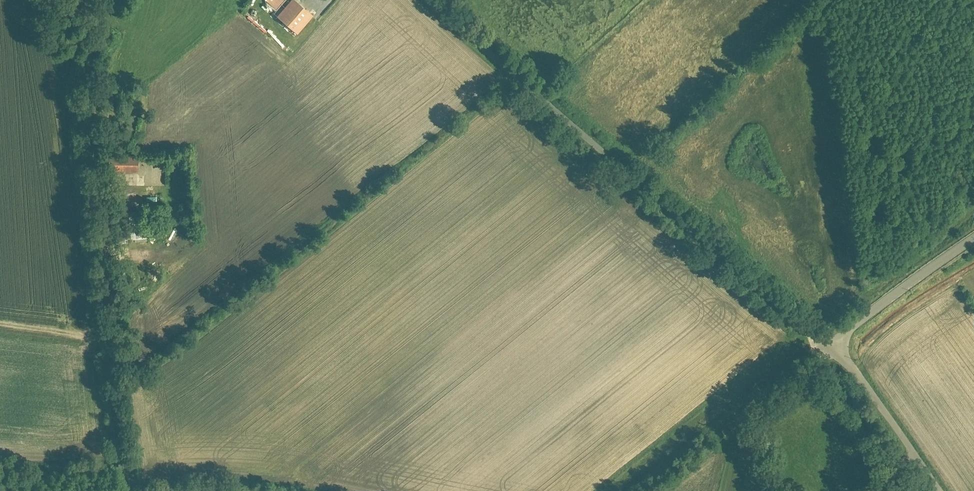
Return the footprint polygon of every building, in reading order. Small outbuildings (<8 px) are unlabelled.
[(276,12),(287,0),(262,0),(276,12)] [(282,22),(299,35),(314,16),(297,2),(282,22)] [(109,158),(110,178),(142,176),(141,157),(109,158)] [(147,206),(147,227),(177,225),(176,204),(147,206)] [(118,216),(119,240),(140,239),(139,215),(118,216)]
